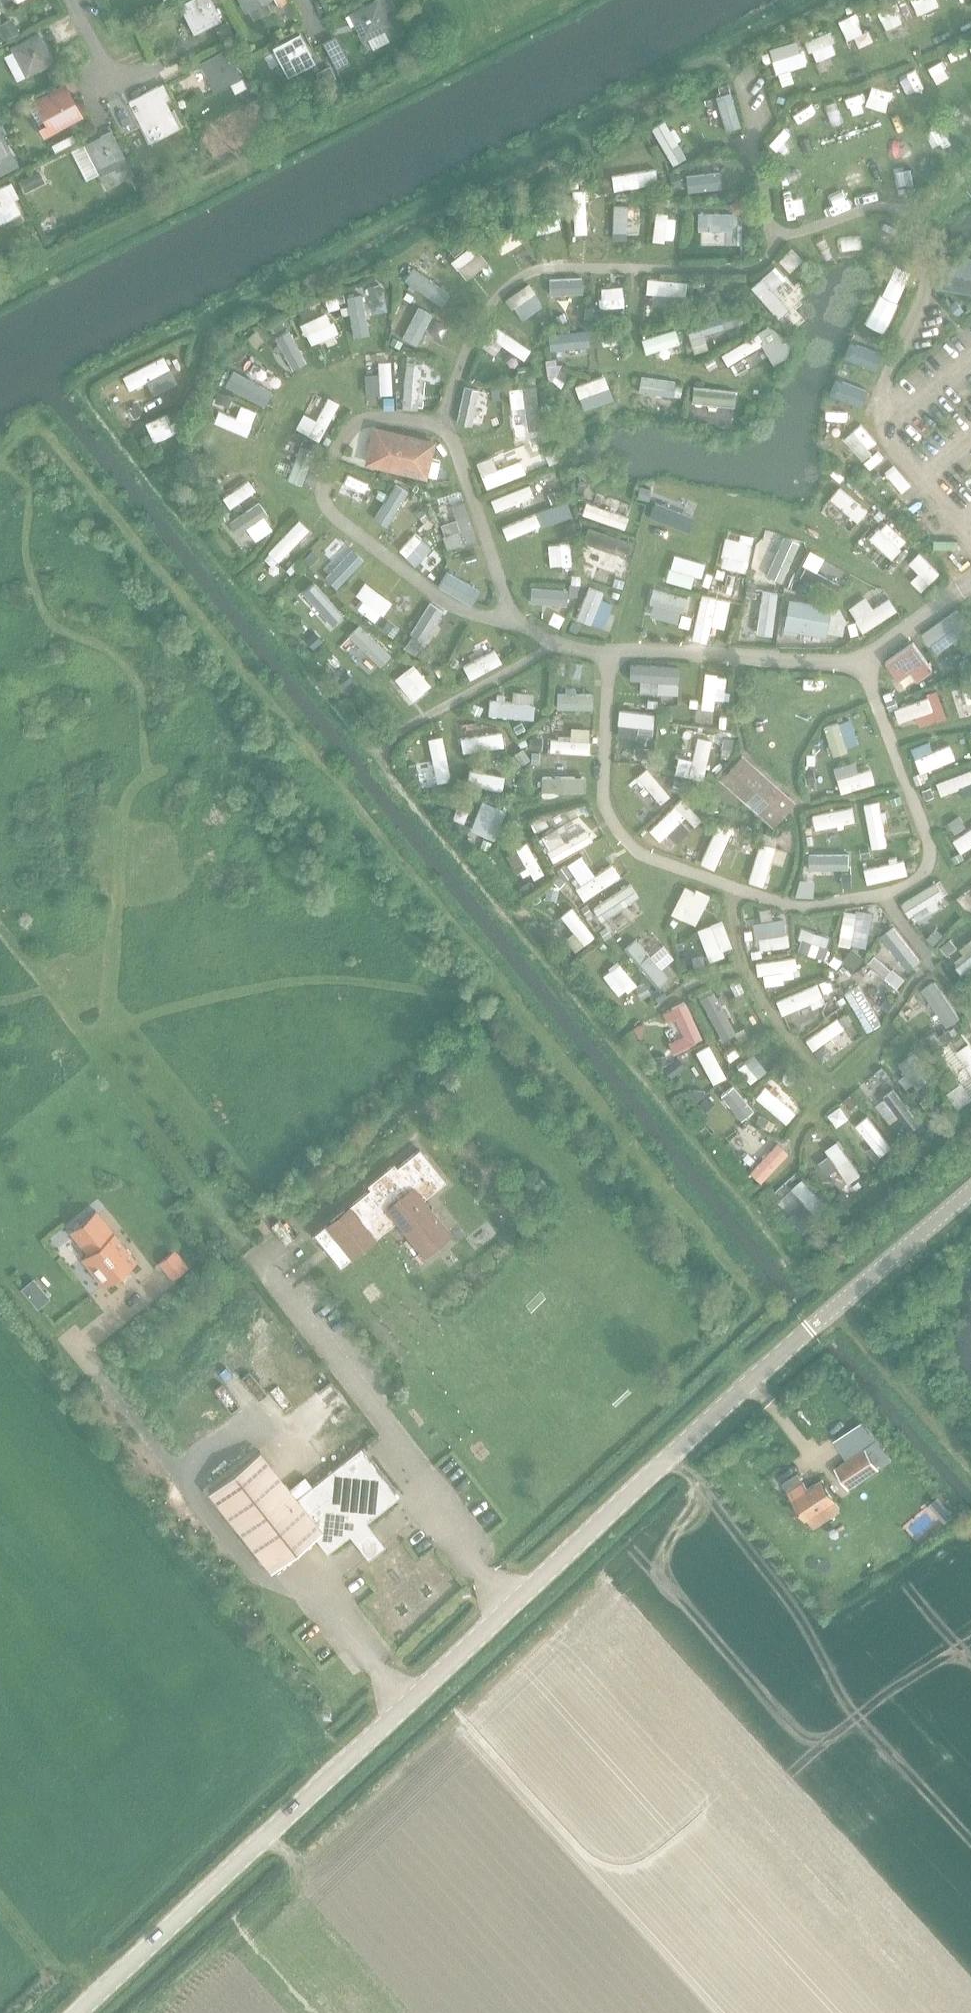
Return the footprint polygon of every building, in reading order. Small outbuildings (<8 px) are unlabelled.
[(194,35),(220,21),(209,0),(196,0),(197,1),(181,10),(194,35)] [(390,26),(383,12),(394,6),(391,0),(377,0),(349,15),(354,25),(359,23),(367,38),(390,26)] [(14,51),(26,75),(52,62),(38,34),(27,39),(29,43),(14,51)] [(274,52),(286,76),(313,63),(298,35),(288,40),(290,44),(274,52)] [(201,67),(214,91),(240,77),(226,49),(215,55),(217,59),(201,67)] [(47,71),(53,83),(66,76),(60,65),(47,71)] [(162,83),(128,100),(142,127),(158,119),(165,133),(178,127),(164,99),(169,97),(162,83)] [(41,104),(53,128),(79,115),(65,87),(54,93),(56,97),(41,104)] [(6,132),(0,122),(0,171),(15,164),(0,135),(6,132)] [(101,140),(86,148),(98,172),(106,188),(132,174),(124,159),(110,131),(99,137),(101,140)] [(8,219),(10,223),(21,218),(18,214),(19,213),(4,184),(0,187),(0,223),(8,219)] [(364,463),(426,478),(435,440),(373,425),(364,463)] [(786,617),(784,625),(787,628),(795,630),(798,629),(825,634),(826,631),(828,618),(844,621),(845,621),(838,608),(830,606),(791,599),(788,615),(786,617)] [(741,754),(720,778),(753,807),(752,808),(772,825),(794,801),(774,783),(741,754)] [(423,1199),(445,1181),(419,1149),(397,1167),(394,1163),(367,1185),(370,1188),(314,1234),(340,1266),(396,1221),(424,1255),(450,1233),(423,1199)] [(88,1253),(81,1258),(103,1285),(135,1259),(99,1213),(72,1234),(88,1253)] [(371,1529),(365,1522),(398,1497),(359,1448),(296,1498),(260,1451),(208,1491),(271,1571),(314,1536),(327,1552),(350,1534),(355,1541),(371,1529)] [(835,1470),(847,1489),(878,1468),(865,1450),(835,1470)] [(796,1475),(782,1484),(787,1492),(806,1518),(835,1498),(822,1478),(807,1488),(803,1481),(801,1482),(796,1475)] [(936,1497),(925,1507),(943,1524),(953,1514),(936,1497)]
